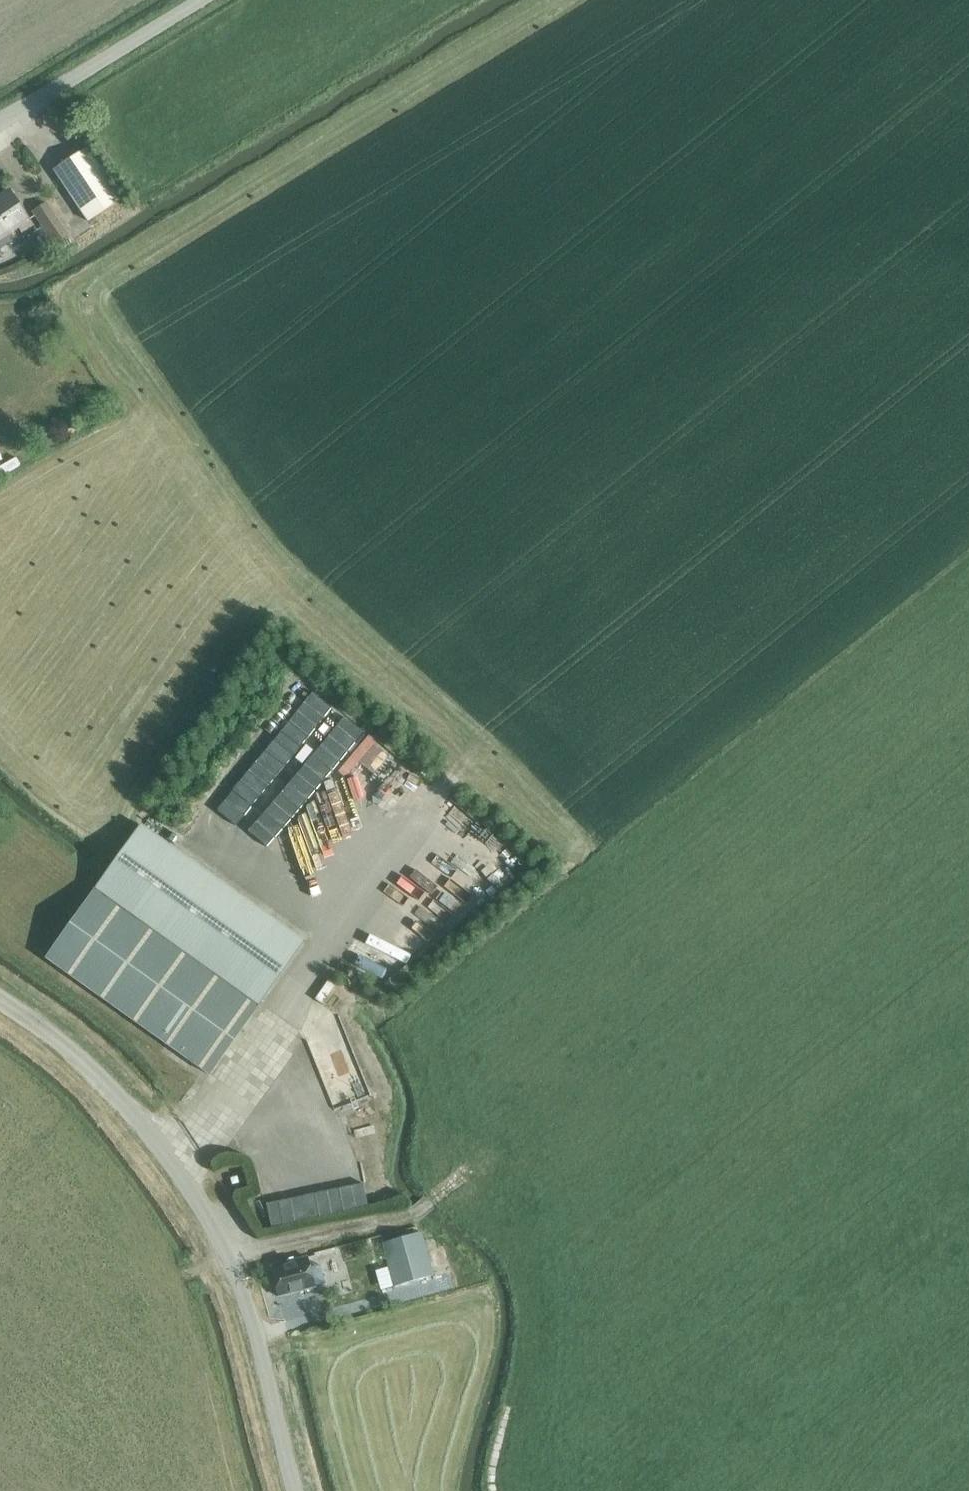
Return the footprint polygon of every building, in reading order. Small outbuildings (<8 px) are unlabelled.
[(120,199),(86,147),(53,169),(87,221),(120,199)] [(7,233),(18,225),(21,230),(31,223),(10,191),(0,197),(0,248),(10,242),(9,241),(7,233)] [(46,202),(33,211),(54,243),(60,251),(72,243),(66,234),(67,234),(46,202)] [(359,758),(373,735),(354,724),(340,747),(359,758)] [(304,941),(140,824),(93,890),(257,1007),(304,941)] [(478,863),(470,875),(480,881),(488,869),(478,863)] [(45,957),(210,1074),(257,1007),(93,890),(45,957)] [(446,1246),(426,1251),(421,1232),(382,1243),(394,1286),(433,1275),(451,1270),(446,1246)] [(310,1268),(307,1257),(270,1266),(278,1296),(315,1287),(314,1285),(325,1282),(320,1265),(310,1268)]
